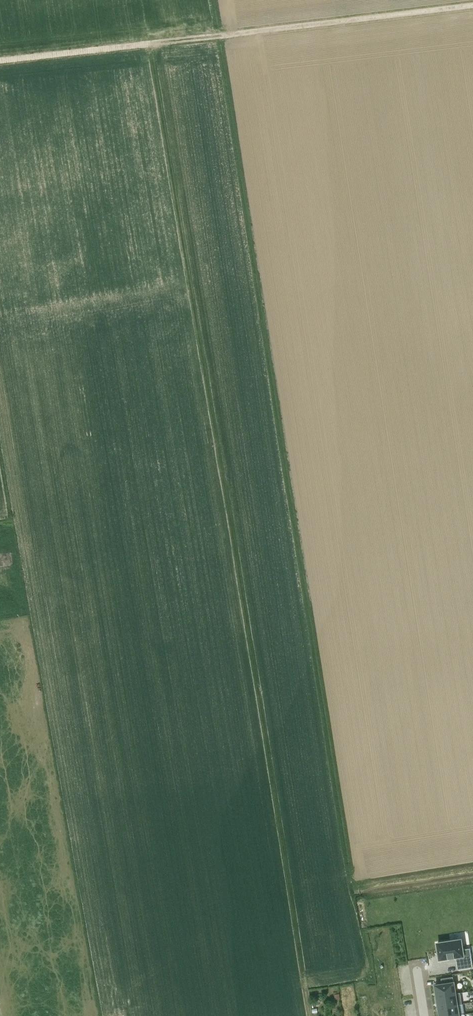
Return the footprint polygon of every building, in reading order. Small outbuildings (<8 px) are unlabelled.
[(440,950),(443,965),(463,962),(464,969),(472,968),(472,959),(472,954),(465,955),(464,946),(440,950)] [(442,984),(435,986),(437,997),(456,994),(454,983),(442,984)] [(456,994),(437,997),(439,1007),(458,1004),(456,994)] [(439,1007),(440,1015),(454,1015),(459,1015),(458,1004),(439,1007)]
